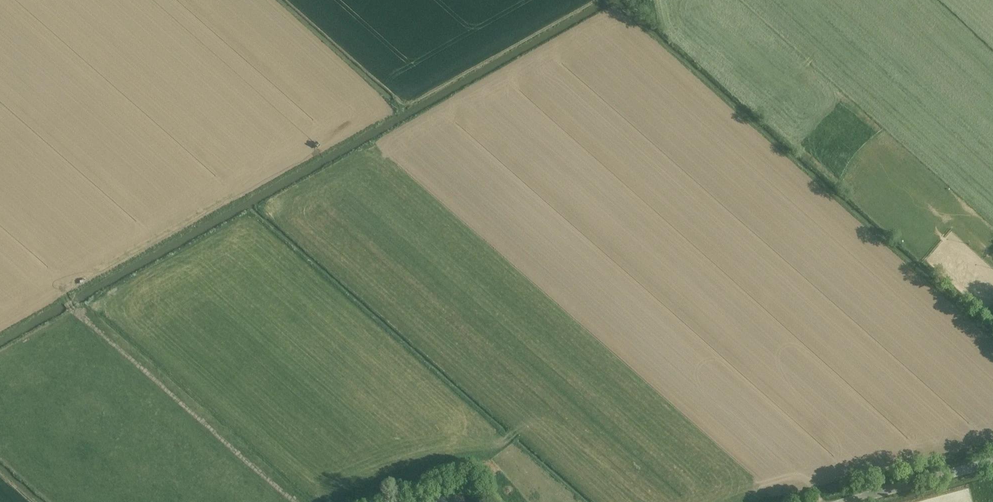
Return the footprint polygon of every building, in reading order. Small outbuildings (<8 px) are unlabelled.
[(471,486),(447,496),(450,501),(478,501),(471,486)]
